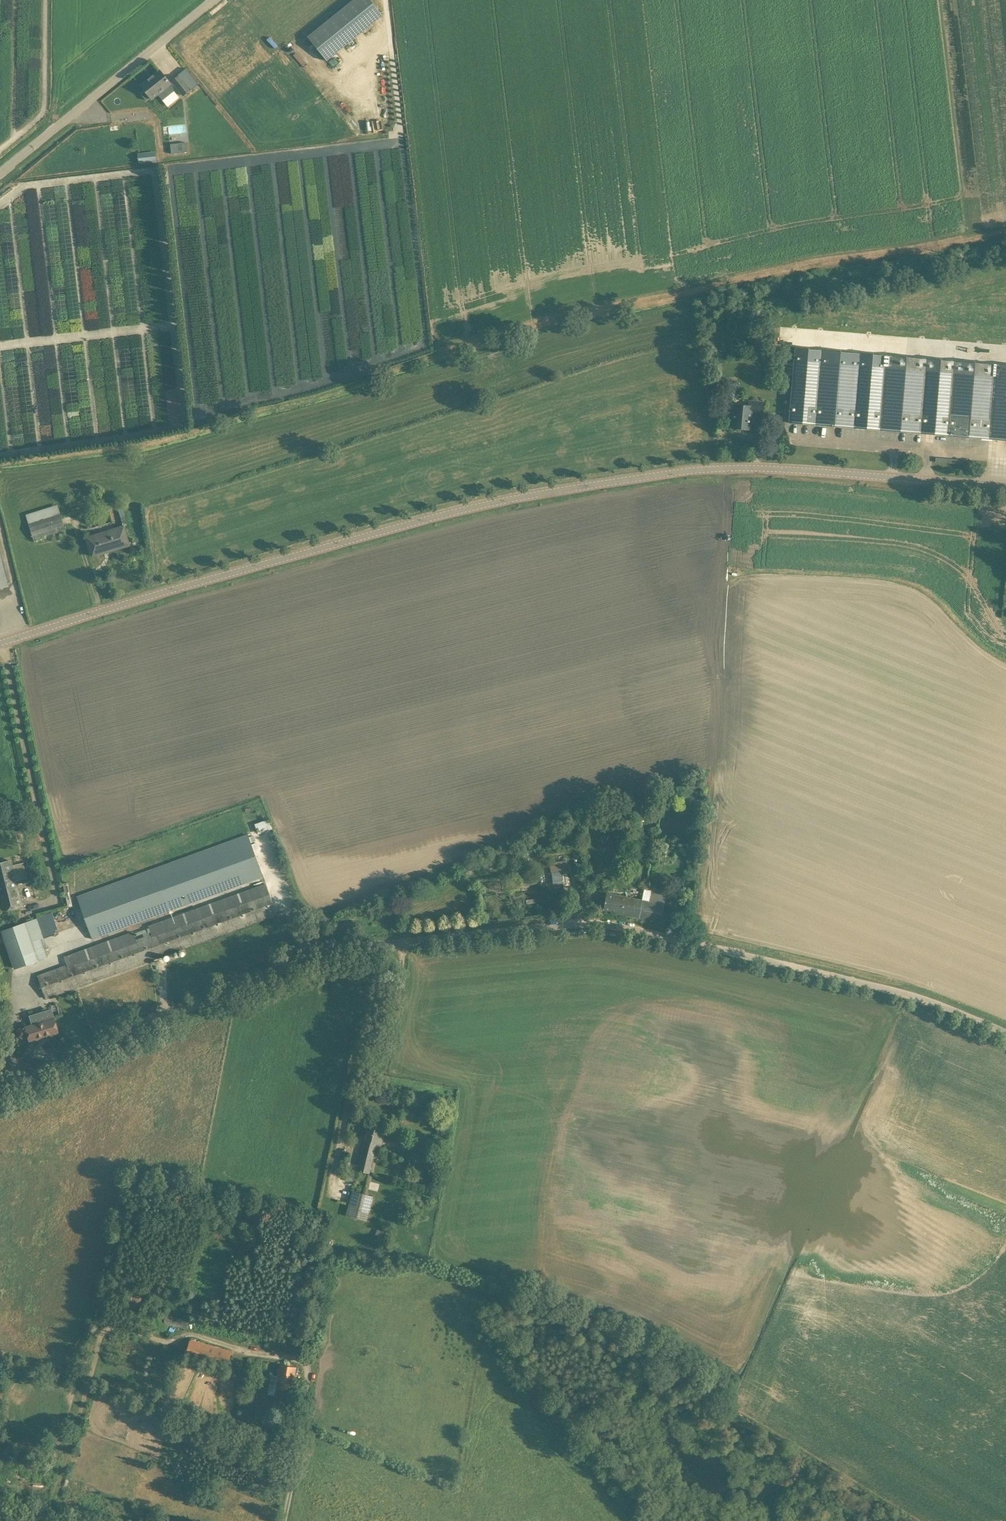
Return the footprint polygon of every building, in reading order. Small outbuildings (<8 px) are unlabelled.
[(327,61),(383,16),(370,0),(354,0),(308,37),(327,61)] [(320,58),(309,43),(304,47),(299,41),(295,45),(310,65),(320,58)] [(180,76),(191,90),(198,84),(186,69),(178,75),(180,76)] [(151,97),(152,99),(171,84),(160,70),(141,85),(146,91),(142,94),(146,100),(151,97)] [(173,82),(184,96),(191,90),(180,76),(173,82)] [(188,151),(187,141),(170,143),(171,153),(188,151)] [(138,153),(139,164),(157,162),(156,151),(138,153)] [(886,356),(795,348),(794,363),(788,363),(787,375),(793,376),(789,423),(1005,441),(1005,365),(886,356)] [(762,416),(763,416),(764,401),(748,400),(748,405),(734,405),(733,428),(750,430),(751,415),(762,416)] [(61,514),(29,524),(26,524),(32,543),(66,533),(61,514)] [(124,525),(87,536),(93,556),(130,545),(124,525)] [(9,586),(0,551),(0,589),(9,586)] [(643,826),(641,812),(629,813),(631,828),(643,826)] [(270,823),(256,828),(258,832),(272,827),(270,823)] [(263,877),(248,834),(77,897),(92,939),(263,877)] [(11,860),(0,863),(0,897),(3,910),(22,905),(11,860)] [(551,883),(568,882),(567,860),(550,861),(551,883)] [(639,918),(661,922),(665,904),(664,904),(666,895),(650,892),(651,890),(645,889),(643,900),(642,900),(639,918)] [(277,914),(269,891),(38,976),(46,999),(50,997),(50,998),(53,997),(53,996),(98,980),(99,983),(107,981),(105,977),(277,914)] [(639,918),(642,900),(607,893),(603,910),(639,918)] [(33,918),(2,930),(15,968),(47,956),(33,918)] [(30,1041),(57,1033),(59,1033),(54,1018),(26,1027),(26,1026),(16,1029),(18,1037),(22,1038),(29,1036),(30,1041)] [(384,1135),(381,1134),(382,1128),(368,1124),(365,1140),(358,1171),(369,1173),(371,1163),(374,1153),(376,1143),(382,1144),(384,1135)] [(373,1196),(352,1191),(346,1215),(366,1221),(373,1196)] [(375,1235),(384,1238),(387,1231),(383,1229),(382,1231),(378,1229),(375,1235)] [(193,1320),(169,1315),(167,1324),(191,1329),(193,1320)] [(191,1341),(187,1354),(227,1366),(231,1353),(191,1341)] [(294,1378),(295,1374),(296,1367),(280,1364),(276,1388),(270,1387),(267,1404),(279,1406),(280,1400),(290,1402),(290,1400),(294,1378)]
